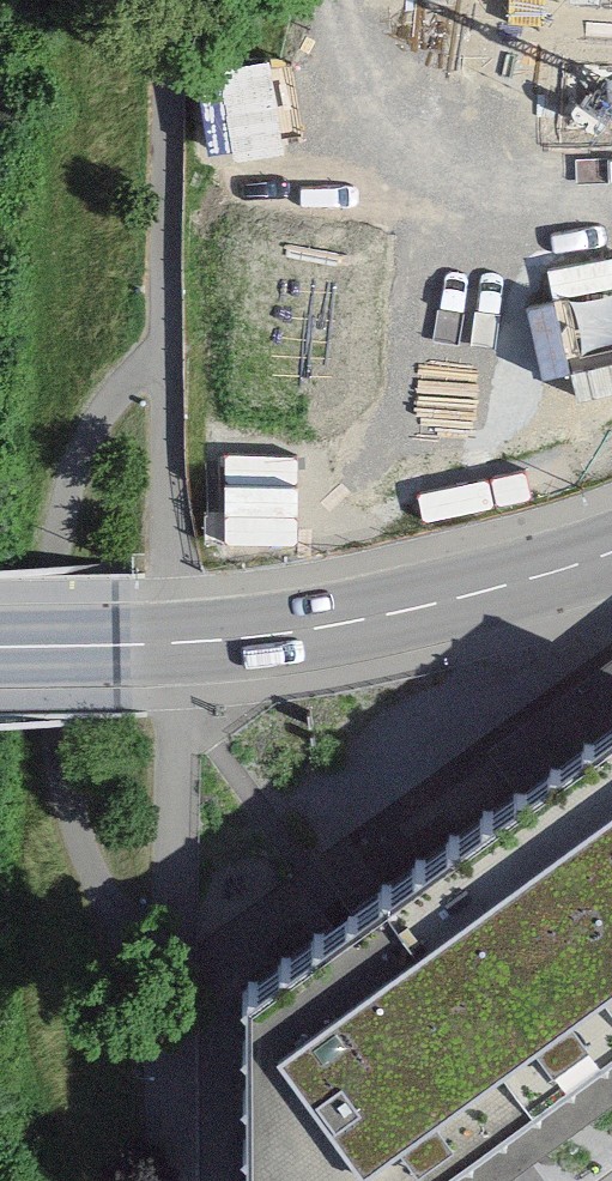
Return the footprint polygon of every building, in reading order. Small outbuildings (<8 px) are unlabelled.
[(371,9),(611,25),(611,0),(372,0),(371,9)] [(310,909),(249,956),(244,1180),(502,1180),(506,1178),(611,1098),(611,687),(310,909)]
